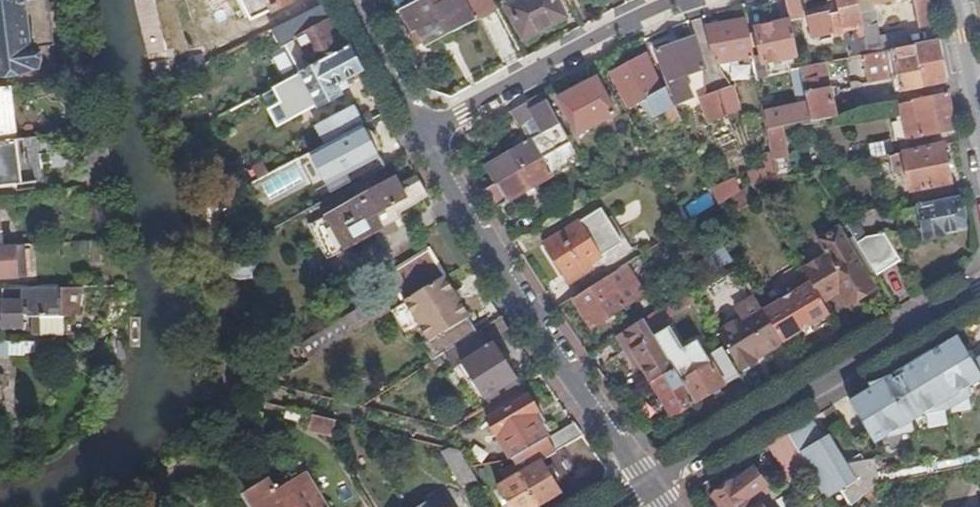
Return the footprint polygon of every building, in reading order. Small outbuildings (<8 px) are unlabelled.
[(40,68),(37,45),(55,43),(49,0),(0,0),(0,73),(40,68)] [(259,15),(271,9),(271,10),(291,0),(252,0),(259,15)] [(401,8),(413,29),(407,31),(415,46),(425,41),(426,43),(497,6),(493,0),(418,0),(407,6),(401,8)] [(508,7),(524,37),(563,17),(555,0),(521,0),(508,7)] [(790,21),(803,18),(799,0),(786,0),(788,10),(790,21)] [(853,58),(864,55),(869,54),(861,13),(858,0),(838,0),(841,16),(831,18),(830,12),(809,17),(814,38),(847,31),(853,58)] [(920,28),(935,25),(930,0),(914,0),(920,28)] [(270,30),(278,46),(282,44),(296,73),(348,47),(326,3),(270,30)] [(881,37),(875,10),(861,13),(869,54),(910,47),(907,31),(881,37)] [(754,62),(746,19),(709,26),(717,64),(746,58),(747,63),(754,62)] [(797,55),(790,21),(757,29),(764,62),(797,55)] [(694,37),(657,50),(676,103),(688,99),(681,78),(705,69),(694,37)] [(869,54),(864,55),(869,84),(899,79),(901,90),(946,81),(939,41),(910,47),(869,54)] [(288,77),(265,89),(271,100),(306,82),(317,104),(339,93),(334,83),(360,70),(348,47),(296,73),(288,77)] [(175,66),(179,74),(204,62),(200,53),(189,58),(186,61),(175,66)] [(645,56),(611,73),(629,107),(657,93),(659,98),(665,95),(645,56)] [(836,117),(825,63),(800,68),(808,106),(812,122),(836,117)] [(597,78),(577,88),(596,124),(603,136),(611,132),(605,120),(616,114),(597,78)] [(734,85),(718,90),(727,115),(742,109),(734,85)] [(0,89),(0,142),(16,140),(11,88),(0,89)] [(596,124),(577,88),(558,98),(577,134),(596,124)] [(707,121),(727,115),(718,90),(699,97),(707,121)] [(487,165),(497,182),(569,140),(544,92),(526,102),(543,132),(487,165)] [(949,93),(901,103),(908,143),(957,133),(949,93)] [(299,142),(304,153),(308,151),(362,124),(353,106),(316,125),(320,131),(299,142)] [(808,106),(765,114),(768,131),(783,127),(812,122),(808,106)] [(682,122),(675,107),(665,111),(672,126),(682,122)] [(308,151),(311,158),(325,185),(379,157),(362,124),(308,151)] [(773,157),(774,161),(788,158),(783,127),(768,131),(772,152),(773,157)] [(24,139),(16,140),(0,142),(0,187),(29,183),(24,139)] [(484,190),(495,208),(551,175),(550,173),(570,161),(573,157),(577,154),(569,140),(497,182),(484,190)] [(904,154),(911,191),(951,183),(944,146),(904,154)] [(253,166),(259,177),(279,166),(274,155),(253,166)] [(766,172),(748,176),(752,186),(778,180),(774,161),(773,157),(764,158),(766,172)] [(270,197),(304,184),(297,165),(262,179),(270,197)] [(309,222),(317,237),(402,191),(393,176),(309,222)] [(735,180),(714,192),(720,206),(733,198),(741,193),(735,180)] [(402,191),(317,237),(328,257),(383,228),(382,226),(400,216),(398,212),(428,195),(420,181),(402,191)] [(690,218),(716,208),(710,194),(685,203),(690,218)] [(965,230),(959,200),(902,211),(907,234),(924,230),(926,239),(945,235),(944,234),(965,230)] [(567,277),(573,273),(624,242),(602,207),(545,243),(567,277)] [(852,235),(877,275),(900,261),(884,234),(865,238),(852,215),(842,217),(852,235)] [(829,256),(804,271),(810,281),(824,304),(840,295),(845,303),(872,286),(868,280),(844,240),(838,230),(820,242),(829,256)] [(573,273),(584,290),(625,265),(635,259),(624,242),(573,273)] [(404,301),(445,276),(429,250),(389,275),(404,301)] [(584,290),(573,297),(592,327),(644,295),(625,265),(584,290)] [(422,343),(433,361),(477,332),(468,317),(469,316),(445,276),(404,301),(428,339),(422,343)] [(770,305),(764,309),(785,344),(791,340),(790,338),(825,318),(826,320),(832,316),(824,304),(810,281),(805,284),(806,286),(771,306),(770,305)] [(0,289),(0,328),(24,328),(24,315),(62,314),(62,288),(0,289)] [(649,327),(662,319),(686,304),(684,300),(695,293),(692,289),(644,319),(649,327)] [(719,331),(741,369),(785,344),(764,309),(757,298),(740,309),(744,317),(719,331)] [(302,346),(310,360),(376,319),(368,305),(302,346)] [(674,368),(660,344),(649,327),(644,319),(617,336),(628,352),(632,349),(652,382),(674,368)] [(41,326),(41,341),(62,341),(62,326),(41,326)] [(491,345),(483,334),(446,356),(474,399),(478,396),(481,401),(515,379),(493,343),(491,345)] [(694,402),(695,403),(725,385),(712,364),(695,374),(672,337),(660,344),(674,368),(694,402)] [(825,439),(812,418),(786,433),(805,465),(822,492),(831,506),(854,506),(879,486),(979,466),(979,357),(972,362),(957,337),(850,401),(869,433),(875,444),(878,461),(869,465),(864,457),(849,466),(845,460),(840,463),(825,439)] [(11,357),(11,341),(0,341),(0,357),(11,357)] [(694,402),(674,368),(652,382),(672,415),(694,402)] [(488,419),(513,460),(548,438),(540,425),(533,415),(538,412),(527,395),(488,419)] [(334,436),(334,433),(337,420),(289,409),(288,418),(310,423),(309,430),(334,436)] [(542,461),(561,448),(583,435),(574,422),(548,438),(513,460),(516,466),(539,506),(561,493),(542,461)] [(767,445),(788,478),(805,465),(786,433),(767,445)] [(408,438),(393,434),(391,444),(406,448),(408,438)] [(463,486),(478,478),(460,445),(445,453),(463,486)] [(497,463),(480,466),(482,474),(499,471),(497,463)] [(516,466),(503,474),(508,482),(497,488),(508,506),(538,506),(539,506),(516,466)] [(758,501),(770,492),(753,469),(735,483),(733,481),(713,496),(722,506),(750,506),(758,501)] [(250,506),(328,506),(309,475),(277,494),(270,481),(243,497),(250,506)] [(441,496),(423,506),(448,506),(441,496)]
